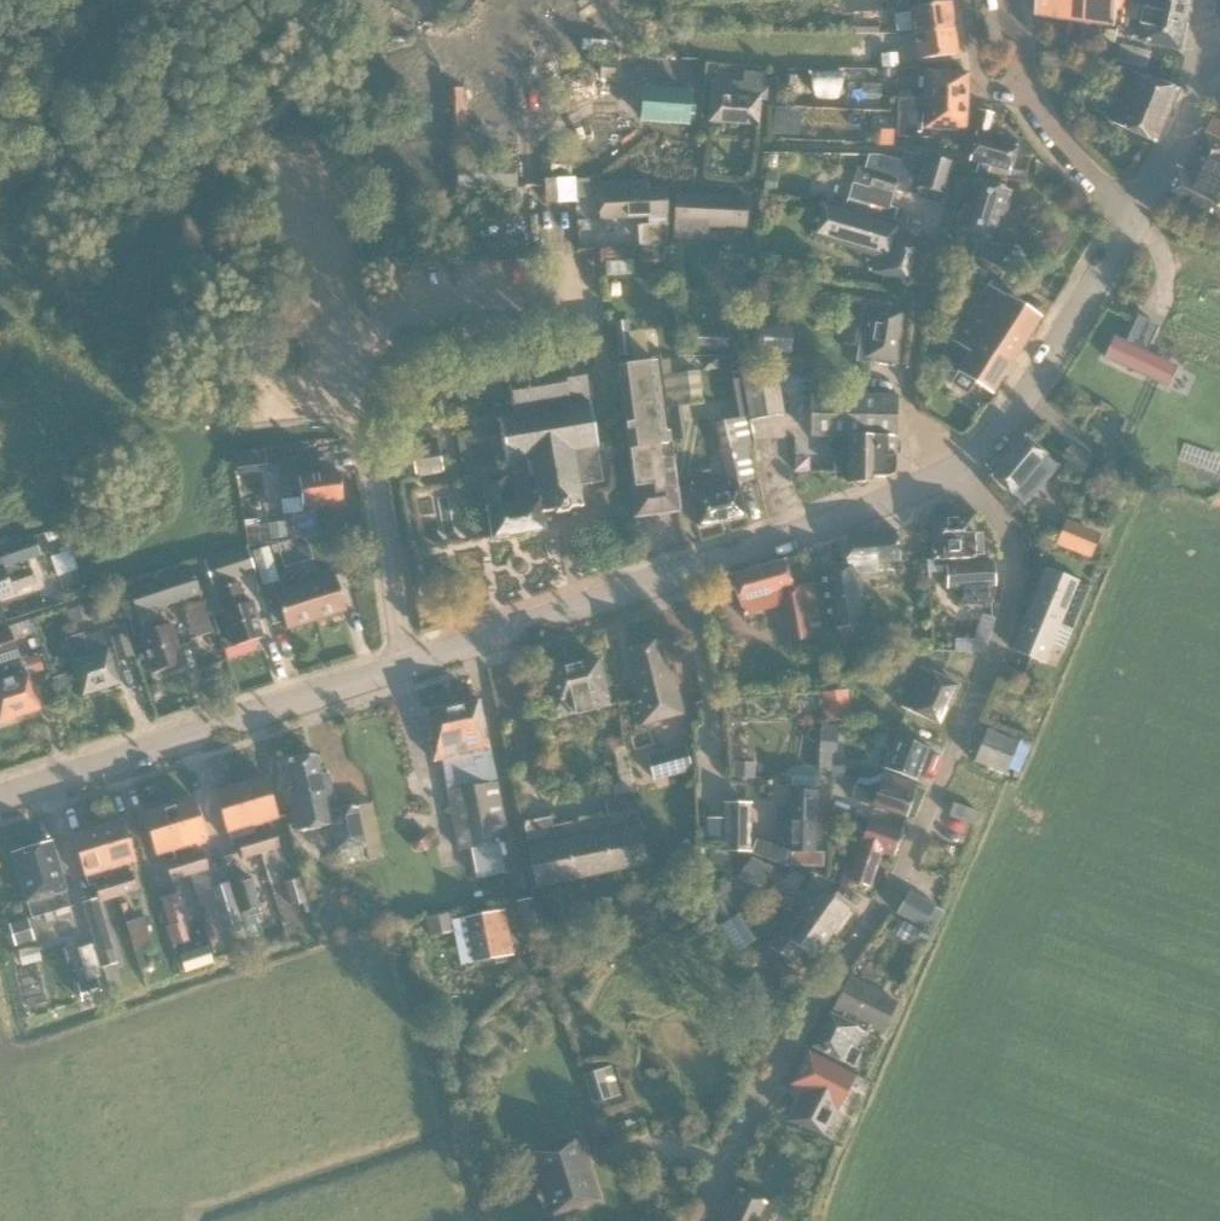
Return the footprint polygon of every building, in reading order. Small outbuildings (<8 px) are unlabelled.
[(853,13),(877,11),(877,0),(853,0),(853,13)] [(1037,14),(1117,25),(1117,22),(1121,22),(1124,7),(1125,0),(1039,0),(1037,14)] [(1132,2),(1144,4),(1144,6),(1190,16),(1193,0),(1132,0),(1132,2)] [(914,33),(955,28),(951,1),(910,7),(914,33)] [(1124,7),(1121,22),(1127,23),(1128,23),(1130,17),(1141,19),(1139,25),(1136,39),(1182,50),(1190,16),(1144,6),(1144,4),(1132,2),(1131,6),(1124,7)] [(958,54),(955,28),(914,33),(918,60),(958,54)] [(1113,61),(1148,70),(1153,51),(1122,43),(1121,47),(1117,46),(1113,61)] [(899,66),(898,52),(883,53),(884,67),(899,66)] [(599,58),(597,78),(612,80),(614,60),(599,58)] [(759,125),(761,100),(768,100),(768,87),(763,87),(763,72),(745,70),(744,87),(712,84),(709,121),(759,125)] [(927,71),(925,99),(925,100),(967,102),(969,73),(927,71)] [(1159,142),(1182,89),(1136,71),(1114,122),(1159,142)] [(690,120),(693,83),(643,80),(641,117),(690,120)] [(846,108),(883,108),(883,81),(846,80),(846,108)] [(453,139),(466,139),(463,88),(451,89),(453,139)] [(966,130),(967,102),(925,100),(925,99),(920,99),(919,127),(966,130)] [(988,172),(992,173),(1008,177),(1018,144),(987,136),(993,113),(981,110),(978,124),(970,160),(990,165),(988,172)] [(797,112),(776,111),(775,126),(796,127),(797,112)] [(1167,195),(1219,221),(1219,120),(1215,117),(1208,133),(1207,133),(1188,171),(1185,170),(1181,168),(1167,195)] [(882,132),(881,144),(893,145),(893,132),(882,132)] [(917,196),(940,203),(943,193),(944,193),(953,163),(916,152),(916,154),(906,151),(903,160),(880,154),(869,154),(864,171),(875,173),(871,185),(854,180),(849,198),(891,210),(896,190),(911,195),(911,193),(918,194),(917,196)] [(355,171),(373,169),(370,153),(352,155),(355,171)] [(517,187),(516,161),(458,163),(459,189),(517,187)] [(1053,189),(1063,179),(1052,168),(1042,178),(1053,189)] [(1034,183),(1037,174),(1022,169),(1019,178),(1034,183)] [(776,191),(777,174),(765,173),(764,190),(776,191)] [(973,179),(958,228),(981,236),(991,239),(997,241),(1012,191),(1015,192),(1018,180),(1008,178),(995,174),(992,185),(988,184),(973,179)] [(576,202),(575,178),(544,179),(545,203),(576,202)] [(647,180),(598,183),(601,219),(646,217),(649,216),(650,224),(643,225),(644,246),(666,244),(669,224),(667,188),(648,189),(647,180)] [(676,194),(674,224),(674,239),(707,240),(708,226),(747,228),(748,197),(676,194)] [(911,283),(923,244),(893,235),(897,223),(827,201),(815,238),(873,257),(869,270),(911,283)] [(977,237),(972,259),(1019,270),(1024,248),(977,237)] [(1022,287),(1034,293),(1039,285),(1027,279),(1022,287)] [(993,392),(1041,317),(988,284),(953,340),(971,352),(959,371),(993,392)] [(897,362),(906,311),(865,304),(856,361),(869,363),(870,358),(897,362)] [(1115,338),(1106,357),(1159,382),(1168,362),(1145,352),(1158,325),(1139,317),(1127,343),(1115,338)] [(629,319),(613,321),(617,356),(633,354),(629,319)] [(793,328),(759,326),(757,353),(791,355),(793,328)] [(728,348),(729,331),(690,329),(689,346),(728,348)] [(507,367),(515,416),(590,403),(582,352),(560,356),(560,358),(507,367)] [(666,431),(656,361),(619,367),(635,486),(631,486),(635,517),(680,511),(669,431),(666,431)] [(698,371),(691,372),(689,361),(661,365),(667,406),(680,404),(702,401),(698,371)] [(751,420),(784,414),(776,367),(742,373),(751,420)] [(873,477),(873,476),(888,476),(890,476),(891,475),(893,474),(894,473),(895,471),(896,470),(896,469),(896,455),(896,454),(899,452),(900,442),(896,440),(896,437),(897,437),(898,395),(811,394),(811,436),(832,436),(831,456),(835,456),(835,471),(848,471),(848,482),(852,482),(860,487),(862,487),(869,483),(870,482),(871,481),(872,480),(872,479),(873,478),(873,477)] [(590,403),(515,416),(499,419),(507,462),(531,458),(537,495),(540,513),(541,513),(555,510),(556,514),(562,512),(569,511),(569,508),(583,506),(579,485),(603,481),(590,403)] [(709,470),(689,474),(691,484),(689,485),(698,527),(746,516),(739,487),(738,482),(754,479),(747,446),(741,418),(715,423),(721,450),(727,476),(716,479),(712,480),(709,470)] [(1022,502),(1056,463),(1024,436),(991,476),(1022,502)] [(1078,436),(1061,457),(1079,472),(1096,451),(1078,436)] [(444,473),(437,437),(409,442),(416,478),(444,473)] [(340,471),(314,475),(311,456),(277,461),(282,500),(302,497),(303,507),(344,501),(340,471)] [(544,531),(541,513),(540,513),(537,495),(532,496),(528,470),(482,478),(492,540),(516,535),(544,531)] [(971,563),(971,558),(975,557),(975,554),(983,553),(981,533),(974,534),(973,516),(932,518),(934,560),(950,559),(951,564),(946,564),(948,587),(963,587),(964,603),(991,602),(990,585),(995,585),(994,561),(971,563)] [(1101,533),(1066,519),(1056,544),(1091,558),(1101,533)] [(876,562),(900,560),(897,530),(845,534),(847,564),(819,568),(828,628),(867,622),(859,574),(878,571),(876,562)] [(65,555),(59,537),(38,545),(44,562),(65,555)] [(309,542),(294,547),(299,563),(314,559),(309,542)] [(248,545),(204,559),(212,585),(256,571),(248,545)] [(262,586),(279,580),(269,546),(251,551),(262,586)] [(284,568),(299,563),(294,547),(279,551),(284,568)] [(37,583),(29,559),(5,567),(0,569),(0,597),(14,592),(13,591),(37,583)] [(789,642),(822,636),(811,582),(791,586),(785,560),(733,575),(744,615),(782,603),(789,642)] [(157,607),(177,601),(201,593),(193,569),(130,590),(144,632),(140,634),(153,673),(183,663),(170,624),(163,626),(157,607)] [(1090,586),(1078,582),(1046,569),(1012,649),(1045,662),(1052,644),(1064,649),(1089,588),(1090,586)] [(306,584),(317,620),(346,610),(335,574),(306,584)] [(234,646),(263,637),(258,620),(259,620),(253,601),(246,603),(239,582),(218,589),(225,610),(223,611),(234,646)] [(287,629),(317,620),(306,584),(276,593),(287,629)] [(94,618),(90,604),(65,611),(68,624),(94,618)] [(990,651),(991,620),(978,620),(978,639),(959,639),(959,650),(990,651)] [(13,629),(0,633),(0,722),(40,709),(29,673),(44,668),(39,653),(23,659),(13,629)] [(83,695),(119,683),(108,649),(102,630),(84,636),(83,633),(66,639),(73,660),(72,661),(83,695)] [(111,637),(119,661),(134,656),(126,632),(111,637)] [(638,726),(683,715),(679,699),(671,664),(665,665),(659,641),(628,649),(637,681),(633,682),(638,703),(633,704),(638,726)] [(559,717),(610,705),(607,693),(599,659),(547,671),(559,717)] [(939,724),(958,685),(920,666),(901,706),(939,724)] [(841,691),(823,693),(826,721),(844,719),(841,691)] [(470,754),(490,750),(480,700),(427,711),(432,738),(429,739),(433,761),(442,759),(448,791),(450,791),(460,848),(466,847),(470,846),(504,840),(508,839),(497,783),(476,786),(470,754)] [(837,727),(823,725),(821,749),(835,750),(837,727)] [(1018,742),(987,729),(974,760),(1005,773),(1008,768),(1019,772),(1031,742),(1020,737),(1018,742)] [(918,779),(929,747),(895,736),(884,768),(918,779)] [(685,745),(648,755),(655,782),(692,771),(685,745)] [(609,815),(568,823),(577,878),(647,863),(640,825),(639,825),(636,809),(639,809),(626,747),(616,749),(623,783),(612,785),(615,799),(606,801),(609,815)] [(320,774),(316,755),(287,761),(293,788),(289,789),(298,831),(332,824),(337,850),(366,844),(357,806),(336,810),(328,772),(320,774)] [(754,777),(755,763),(735,763),(735,776),(754,777)] [(915,792),(917,784),(883,773),(871,779),(860,777),(852,798),(907,816),(915,793),(915,792)] [(241,784),(262,852),(280,847),(275,828),(263,832),(260,823),(278,817),(266,777),(241,784)] [(243,858),(262,852),(241,784),(216,792),(228,833),(232,846),(239,844),(243,858)] [(790,790),(790,807),(777,807),(777,852),(791,852),(790,865),(824,866),(824,851),(814,851),(815,791),(790,790)] [(170,806),(190,874),(209,868),(203,850),(192,853),(189,844),(207,839),(195,798),(170,806)] [(703,852),(732,856),(733,854),(752,854),(752,803),(723,802),(723,817),(706,817),(706,843),(723,843),(723,850),(703,847),(702,851),(703,852)] [(979,810),(955,802),(950,815),(975,823),(979,810)] [(171,879),(190,874),(170,806),(145,813),(157,854),(175,849),(178,858),(166,861),(171,879)] [(536,886),(577,878),(568,823),(552,827),(550,818),(528,822),(528,821),(525,822),(530,848),(528,848),(536,886)] [(123,820),(98,827),(119,895),(137,890),(132,871),(120,875),(118,866),(136,860),(123,820)] [(848,887),(850,880),(869,886),(877,863),(873,862),(878,849),(894,855),(902,831),(873,821),(865,844),(862,843),(857,857),(858,857),(854,870),(844,867),(839,884),(848,887)] [(100,901),(119,895),(98,827),(73,835),(89,886),(95,884),(100,901)] [(429,833),(423,832),(412,836),(411,844),(415,850),(422,851),(431,847),(433,840),(429,833)] [(32,917),(43,914),(46,922),(55,919),(53,911),(71,906),(66,890),(52,841),(12,853),(27,901),(32,917)] [(758,892),(774,868),(751,858),(737,878),(758,892)] [(307,902),(300,878),(285,882),(292,906),(307,902)] [(242,925),(264,919),(260,908),(253,879),(231,885),(242,924),(242,925)] [(242,924),(231,885),(230,882),(216,886),(212,887),(215,899),(223,929),(242,924)] [(800,910),(832,933),(850,909),(817,886),(800,910)] [(756,939),(723,888),(704,900),(737,952),(756,939)] [(815,957),(832,933),(770,889),(764,897),(797,916),(783,935),(777,930),(767,945),(794,963),(803,949),(815,957)] [(924,927),(935,906),(934,906),(912,893),(909,891),(909,892),(898,912),(924,927)] [(188,929),(178,892),(162,897),(172,934),(188,929)] [(535,897),(515,901),(523,941),(543,937),(535,897)] [(461,964),(512,954),(503,911),(452,920),(461,964)] [(453,930),(449,913),(427,918),(430,935),(453,930)] [(113,949),(104,917),(88,922),(98,954),(113,949)] [(135,949),(152,944),(143,917),(127,922),(135,949)] [(16,943),(35,939),(30,918),(12,922),(16,943)] [(918,928),(904,921),(897,935),(910,942),(918,928)] [(213,964),(208,950),(179,959),(183,973),(213,964)] [(103,997),(97,978),(77,984),(83,1002),(103,997)] [(814,1046),(854,1066),(863,1050),(856,1047),(864,1031),(865,1032),(869,1025),(884,1032),(899,1003),(850,978),(835,1007),(844,1012),(841,1019),(830,1013),(814,1046)] [(855,1075),(809,1051),(792,1083),(805,1090),(790,1120),(823,1132),(836,1106),(838,1107),(855,1075)] [(619,1095),(609,1066),(583,1075),(592,1104),(619,1095)] [(561,1208),(595,1197),(577,1140),(543,1151),(543,1152),(533,1155),(542,1183),(547,1182),(556,1209),(561,1208)] [(775,1206),(739,1189),(724,1220),(767,1220),(775,1206)]
